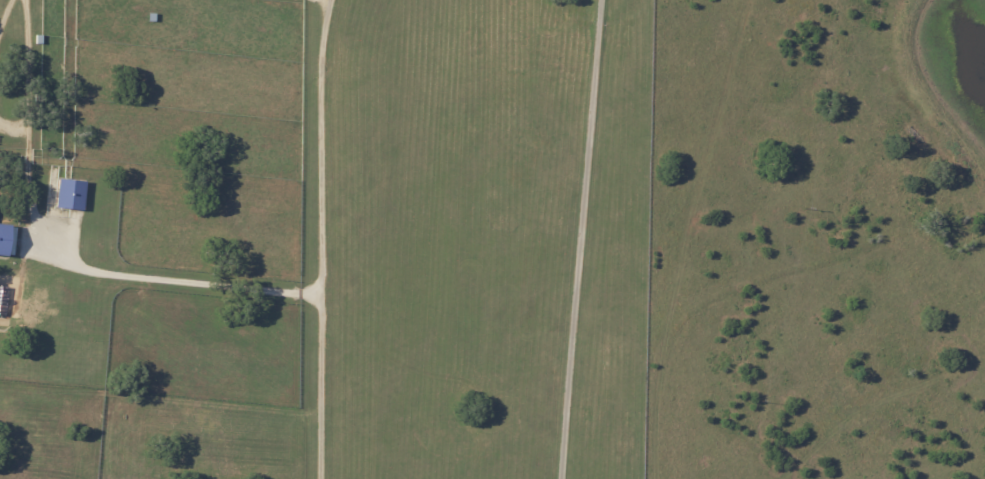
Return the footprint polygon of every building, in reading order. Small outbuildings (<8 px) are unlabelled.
[(85,181),(87,181),(84,210),(57,208),(59,179),(85,181)] [(14,256),(0,255),(0,223),(10,224),(10,227),(17,228),(14,256)]
